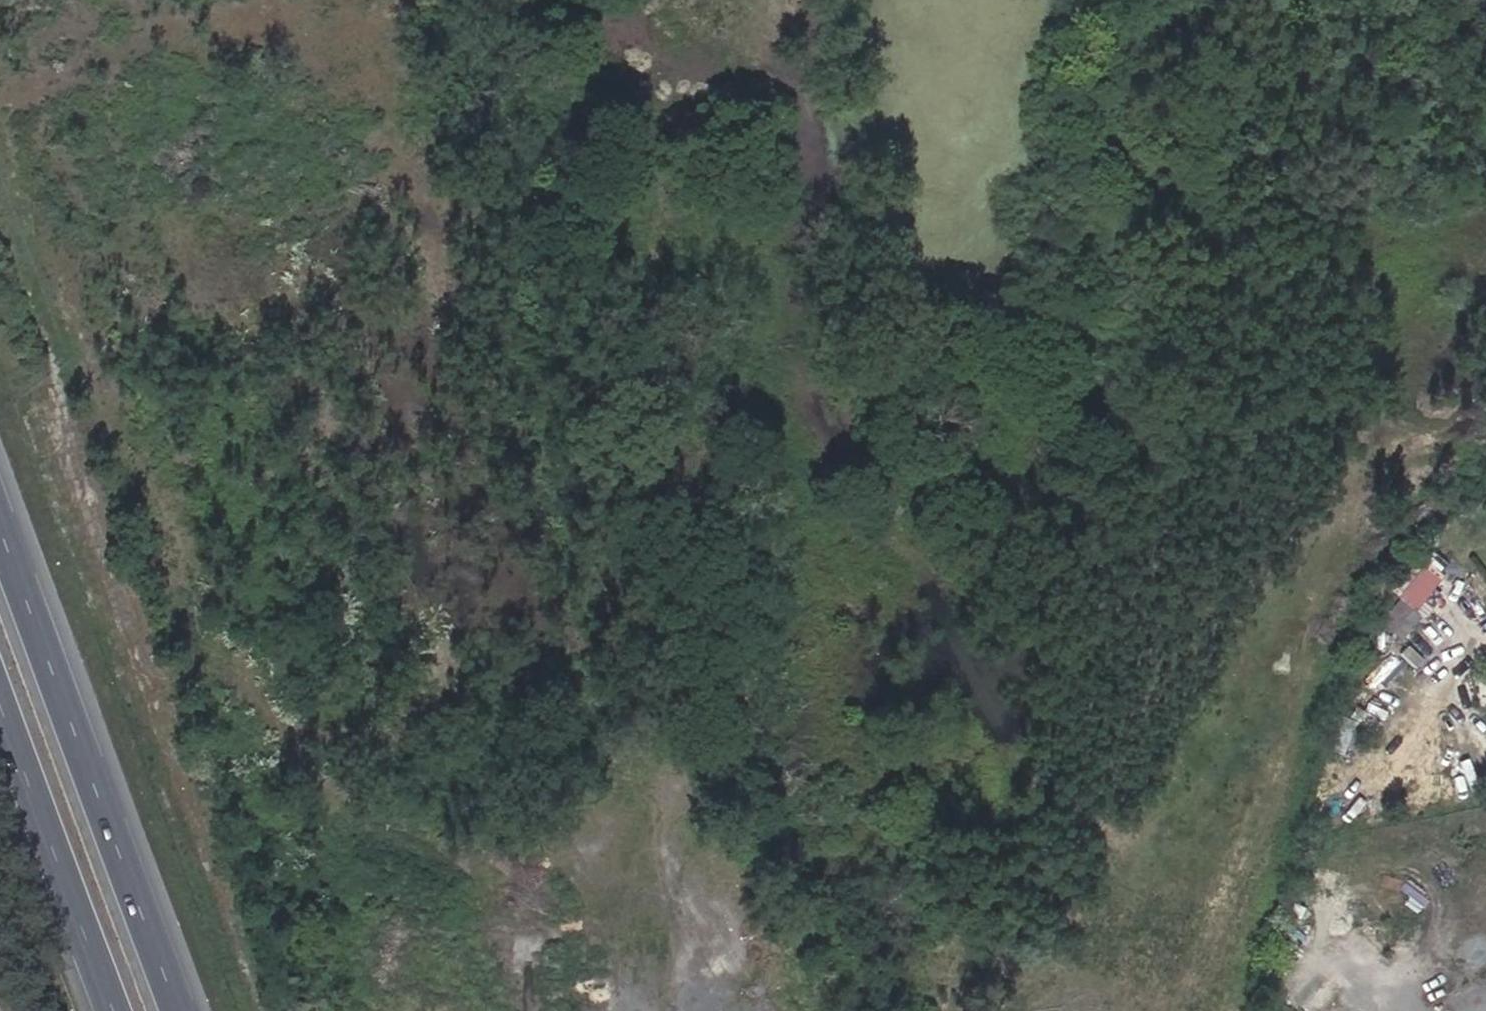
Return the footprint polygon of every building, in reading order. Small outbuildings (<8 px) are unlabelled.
[(1399,639),(1417,616),(1397,601),(1379,624),(1399,639)]
